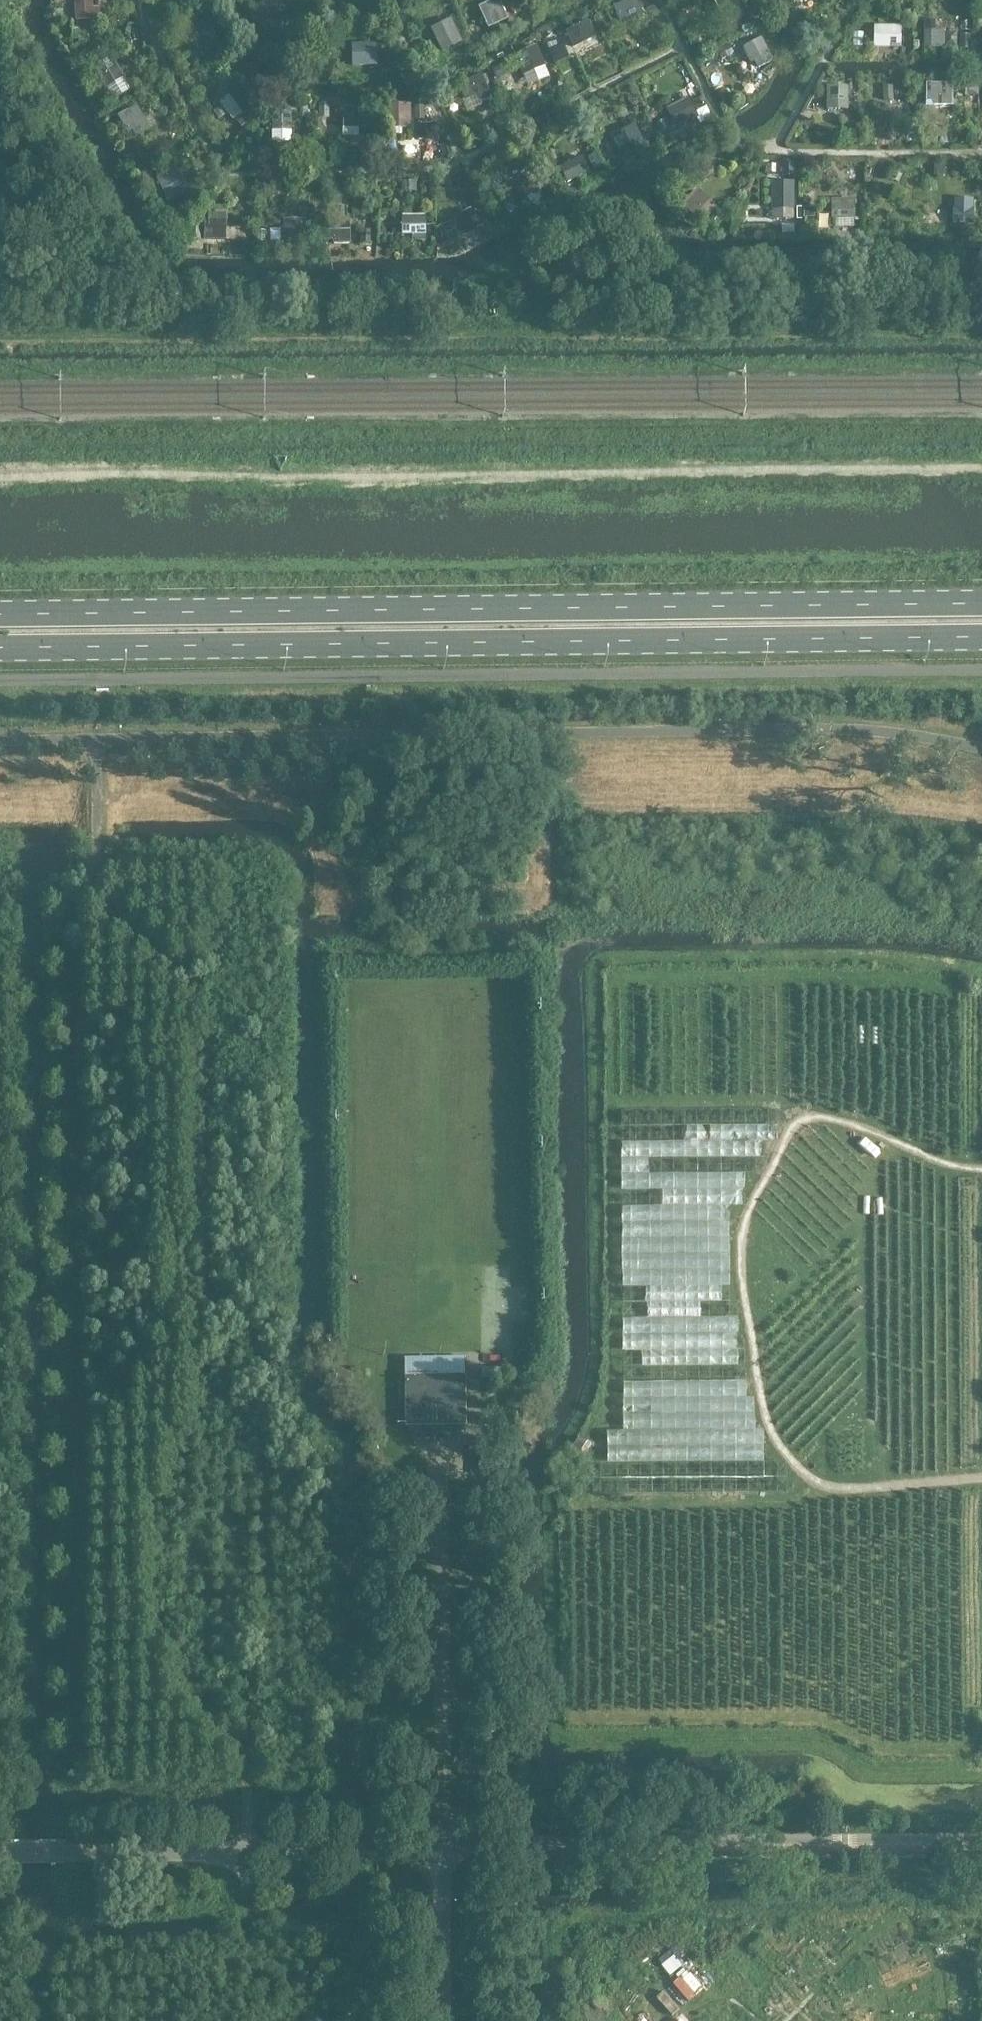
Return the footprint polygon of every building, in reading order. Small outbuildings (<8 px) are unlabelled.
[(77,38),(98,38),(98,0),(90,0),(78,0),(77,38)] [(490,27),(510,17),(501,0),(489,0),(479,5),(490,27)] [(723,34),(745,22),(734,0),(706,0),(723,34)] [(419,29),(428,52),(459,40),(450,17),(419,29)] [(867,17),(867,40),(890,40),(890,17),(867,17)] [(544,34),(551,49),(586,32),(579,18),(544,34)] [(212,21),(192,29),(199,48),(220,40),(212,21)] [(924,46),(945,47),(945,29),(924,28),(924,46)] [(947,46),(968,47),(969,29),(947,28),(947,46)] [(757,68),(776,58),(764,34),(745,44),(757,68)] [(110,43),(89,52),(110,99),(131,90),(110,43)] [(344,43),(344,63),(374,63),(374,43),(344,43)] [(529,84),(551,76),(539,43),(517,51),(529,84)] [(449,82),(457,99),(486,86),(478,69),(449,82)] [(219,97),(239,126),(256,114),(243,97),(254,89),(246,77),(219,97)] [(848,111),(847,83),(828,84),(830,112),(848,111)] [(953,84),(928,84),(928,111),(953,111),(953,84)] [(681,97),(658,112),(668,128),(691,114),(681,97)] [(290,100),(267,100),(268,130),(290,129),(290,100)] [(390,102),(392,151),(416,151),(414,101),(390,102)] [(345,105),(344,126),(369,127),(369,106),(345,105)] [(119,121),(137,151),(160,137),(141,107),(119,121)] [(638,123),(612,132),(619,153),(645,144),(638,123)] [(576,153),(548,171),(557,184),(585,166),(576,153)] [(165,193),(186,190),(183,172),(162,176),(165,193)] [(774,206),(796,206),(796,178),(774,178),(774,206)] [(705,219),(716,203),(697,190),(685,206),(705,219)] [(956,216),(977,216),(977,196),(956,196),(956,216)] [(447,217),(454,233),(488,218),(481,202),(447,217)] [(825,205),(826,222),(854,222),(853,205),(825,205)] [(773,207),(773,215),(793,216),(793,208),(773,207)] [(413,233),(412,241),(427,242),(428,213),(403,213),(402,233),(413,233)] [(309,242),(308,216),(283,217),(283,243),(309,242)] [(195,224),(195,252),(221,251),(220,224),(195,224)] [(350,227),(315,228),(316,242),(351,241),(350,227)] [(778,1108),(624,1107),(623,1369),(624,1369),(624,1429),(608,1429),(608,1461),(593,1461),(593,1491),(788,1492),(788,1459),(765,1459),(765,1426),(756,1426),(756,1394),(747,1394),(747,1347),(739,1347),(739,1300),(731,1300),(731,1204),(746,1204),(746,1155),(764,1155),(764,1139),(778,1139),(778,1108)] [(464,1426),(463,1384),(463,1376),(403,1377),(403,1427),(428,1427),(428,1437),(444,1437),(444,1427),(464,1426)] [(503,1464),(503,1448),(478,1448),(478,1476),(502,1476),(502,1464),(503,1464)]
